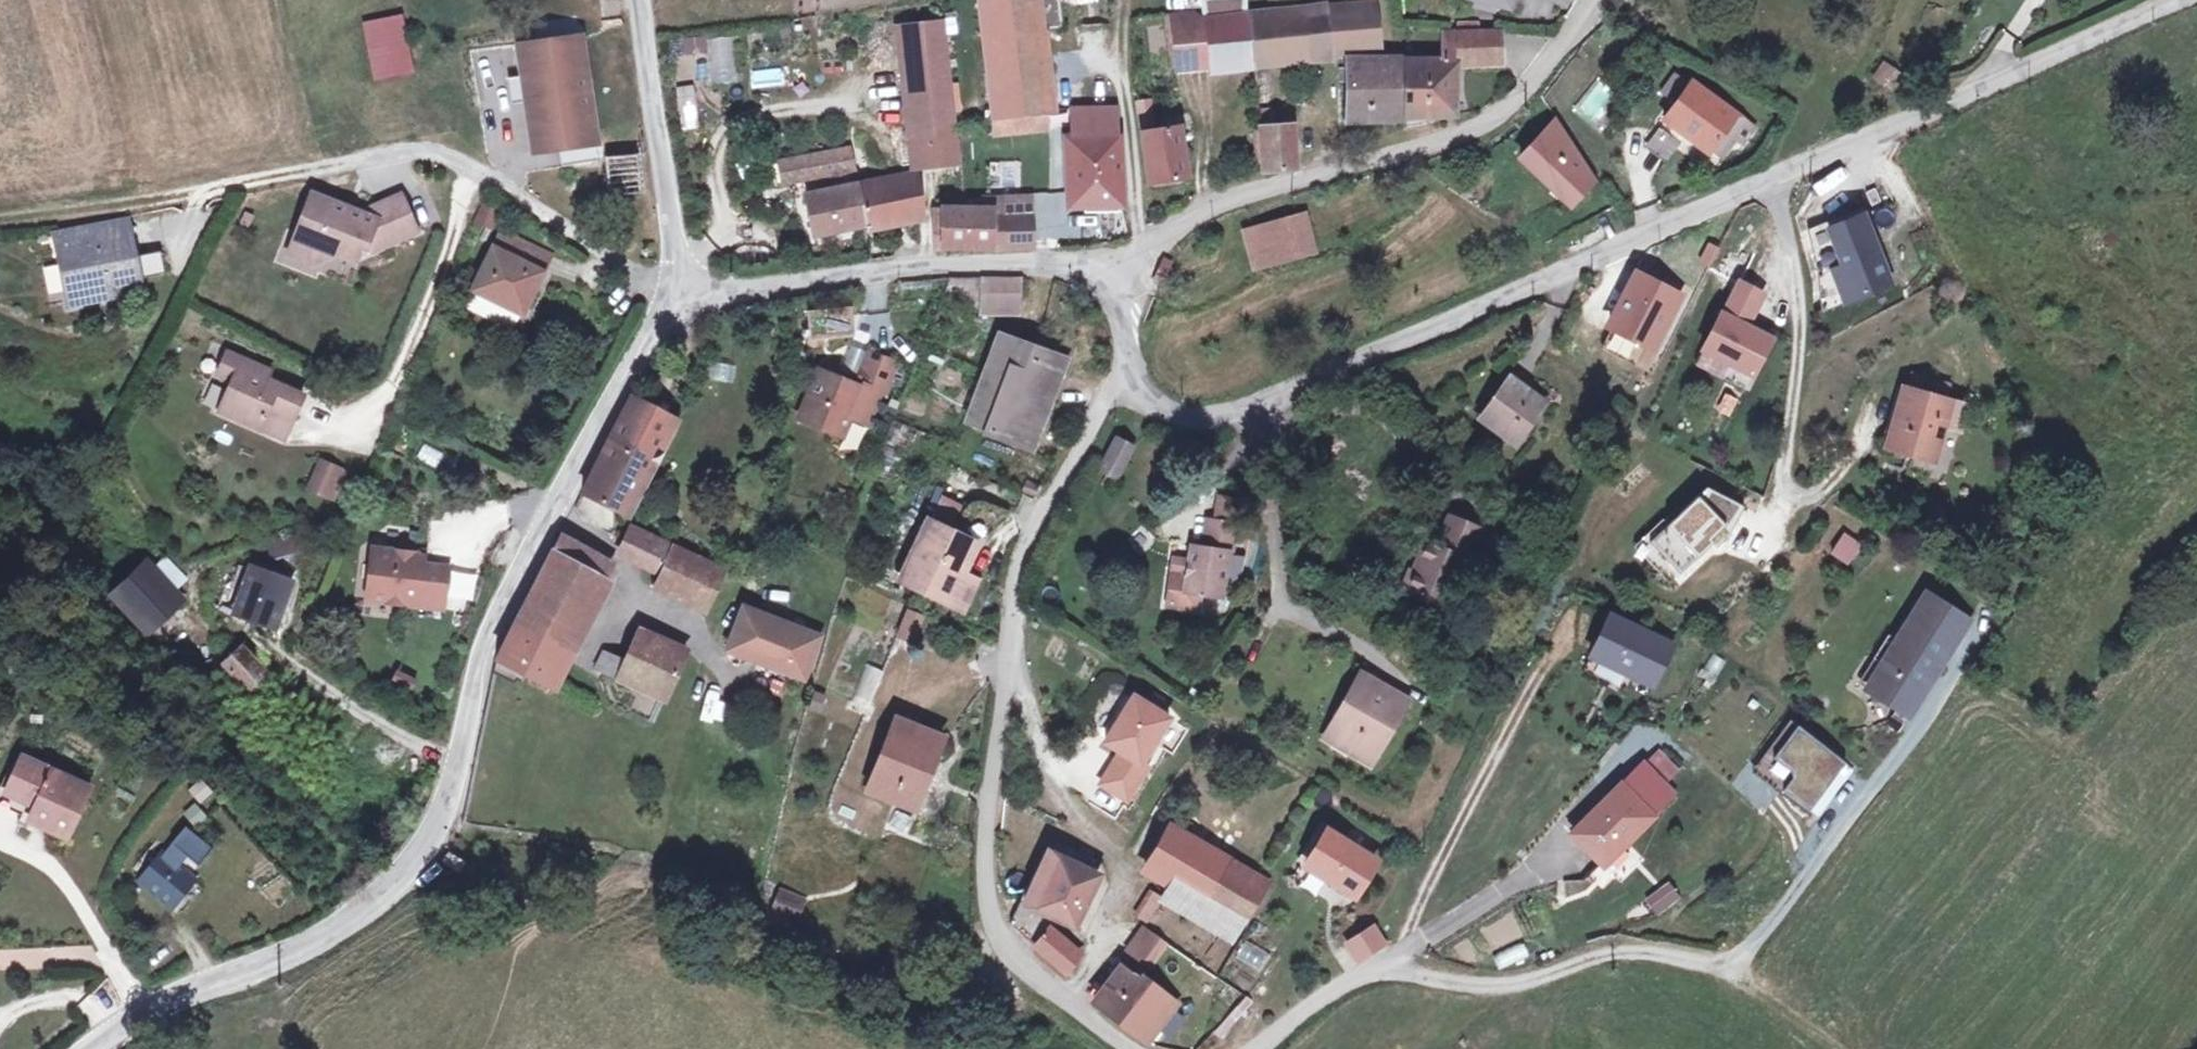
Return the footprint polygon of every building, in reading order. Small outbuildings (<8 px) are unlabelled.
[(988,79),(991,79),(984,16),(1013,13),(1012,0),(978,0),(988,79)] [(988,79),(991,117),(1006,116),(1041,112),(1050,111),(1046,73),(1022,76),(1018,37),(1024,37),(1026,54),(1043,52),(1042,39),(1035,39),(1034,32),(1061,29),(1058,0),(1012,0),(1013,13),(984,16),(991,79),(988,79)] [(1466,2),(1508,14),(1512,0),(1466,0),(1466,2)] [(1244,14),(1248,58),(1371,43),(1368,1),(1244,13),(1244,14)] [(1244,14),(1244,13),(1202,17),(1206,64),(1248,58),(1244,14)] [(363,21),(370,81),(413,76),(405,16),(363,21)] [(1175,67),(1206,64),(1202,17),(1169,20),(1175,67)] [(899,26),(911,136),(955,131),(954,123),(943,22),(899,26)] [(735,81),(732,37),(710,39),(713,82),(735,81)] [(1024,37),(1018,37),(1022,76),(1046,73),(1044,52),(1043,52),(1026,54),(1024,37)] [(566,166),(602,162),(585,39),(524,47),(539,153),(564,149),(566,166)] [(1431,39),(1430,47),(1459,48),(1458,70),(1505,69),(1505,41),(1431,39)] [(1456,117),(1458,70),(1459,48),(1430,47),(1428,66),(1409,65),(1406,119),(1456,117)] [(669,59),(676,81),(692,77),(686,54),(669,59)] [(1348,121),(1406,119),(1409,65),(1348,64),(1348,121)] [(1661,97),(1677,107),(1689,87),(1674,77),(1661,97)] [(1689,87),(1677,107),(1666,123),(1714,154),(1716,150),(1728,131),(1738,138),(1745,142),(1756,125),(1691,84),(1689,87)] [(679,130),(698,129),(694,85),(675,87),(679,130)] [(1153,98),(1134,100),(1137,132),(1156,130),(1153,98)] [(1187,103),(1175,104),(1178,129),(1190,127),(1187,103)] [(1113,111),(1073,111),(1074,138),(1064,139),(1065,203),(1082,203),(1083,214),(1118,213),(1117,202),(1120,202),(1118,137),(1114,137),(1113,111)] [(1041,112),(1006,116),(1008,132),(1043,128),(1041,112)] [(1265,170),(1295,168),(1293,123),(1275,123),(1274,115),(1263,115),(1265,170)] [(1006,116),(991,117),(993,133),(1008,132),(1006,116)] [(1550,119),(1516,159),(1570,205),(1592,178),(1550,119)] [(1646,147),(1663,157),(1673,137),(1656,128),(1646,147)] [(915,167),(958,162),(955,131),(911,136),(915,167)] [(1192,131),(1157,135),(1163,184),(1198,180),(1192,131)] [(1738,138),(1728,131),(1716,150),(1726,157),(1738,138)] [(625,190),(652,187),(647,147),(620,150),(625,190)] [(799,160),(802,180),(820,177),(849,173),(845,152),(799,160)] [(780,184),(802,180),(799,160),(776,163),(780,184)] [(820,177),(822,192),(851,188),(849,173),(820,177)] [(807,236),(912,221),(907,180),(851,188),(822,192),(822,194),(801,197),(807,236)] [(312,193),(295,238),(308,241),(316,258),(329,262),(342,255),(359,261),(366,247),(375,250),(418,230),(401,192),(364,209),(312,193)] [(993,208),(996,249),(1033,248),(1029,196),(992,196),(993,208)] [(950,250),(996,249),(993,208),(969,210),(948,211),(950,250)] [(1895,285),(1867,216),(1833,229),(1848,266),(1837,270),(1850,302),(1895,285)] [(1264,227),(1276,267),(1310,257),(1299,217),(1264,227)] [(137,223),(117,227),(126,264),(145,260),(137,223)] [(126,264),(117,227),(64,239),(76,295),(94,291),(98,304),(122,298),(120,288),(150,281),(149,277),(154,276),(155,280),(176,275),(171,254),(150,258),(150,262),(146,263),(145,260),(126,264)] [(1264,227),(1247,232),(1257,273),(1276,267),(1264,227)] [(512,263),(518,244),(497,235),(472,297),(523,321),(542,276),(512,263)] [(312,263),(316,258),(308,241),(295,238),(289,256),(312,263)] [(549,257),(518,244),(512,263),(542,276),(549,257)] [(1677,299),(1636,277),(1609,327),(1650,349),(1677,299)] [(948,278),(948,303),(979,304),(979,278),(948,278)] [(1025,282),(985,279),(982,317),(1023,319),(1025,282)] [(1724,316),(1706,353),(1757,378),(1775,342),(1750,329),(1766,297),(1742,285),(1726,317),(1724,316)] [(79,308),(98,304),(94,291),(76,295),(79,308)] [(862,308),(817,312),(819,338),(865,333),(862,308)] [(1001,338),(991,367),(1008,372),(986,436),(1033,450),(1063,362),(1001,338)] [(285,440),(293,421),(303,396),(265,381),(271,372),(224,354),(216,378),(230,384),(219,416),(285,440)] [(861,389),(822,373),(803,418),(844,435),(851,419),(870,427),(883,395),(886,396),(899,365),(872,354),(859,385),(863,386),(861,389)] [(633,407),(672,427),(683,406),(645,385),(633,407)] [(1474,430),(1509,455),(1536,414),(1502,390),(1474,430)] [(1882,451),(1924,463),(1940,405),(1899,393),(1882,451)] [(633,502),(672,427),(633,407),(592,481),(633,502)] [(1096,473),(1118,483),(1134,446),(1112,436),(1096,473)] [(437,469),(445,453),(424,443),(416,459),(437,469)] [(345,472),(321,463),(310,491),(334,500),(345,472)] [(1238,521),(1241,499),(1216,495),(1213,517),(1238,521)] [(1699,495),(1641,549),(1673,581),(1705,551),(1709,556),(1716,549),(1719,550),(1737,515),(1699,495)] [(1443,565),(1428,556),(1409,588),(1450,614),(1484,557),(1499,532),(1472,515),(1456,544),(1443,565)] [(1201,597),(1222,600),(1228,556),(1232,556),(1236,526),(1205,522),(1201,551),(1190,550),(1187,577),(1171,575),(1166,609),(1199,614),(1201,597)] [(944,605),(955,579),(971,543),(928,524),(900,585),(944,605)] [(629,552),(674,575),(684,553),(639,530),(629,552)] [(1440,534),(1428,556),(1443,565),(1456,544),(1440,534)] [(1845,535),(1832,552),(1847,564),(1860,546),(1845,535)] [(492,663),(547,689),(615,563),(599,555),(566,540),(554,541),(492,663)] [(370,551),(365,601),(440,607),(442,567),(409,565),(409,554),(370,551)] [(729,575),(684,553),(674,575),(667,590),(712,611),(729,575)] [(180,606),(152,566),(122,586),(149,624),(180,606)] [(301,582),(261,568),(245,614),(285,628),(301,582)] [(969,585),(955,579),(944,605),(958,611),(969,585)] [(1919,596),(1902,621),(1908,625),(1926,600),(1919,596)] [(1955,620),(1926,600),(1908,625),(1902,621),(1888,641),(1879,635),(1864,657),(1873,663),(1856,688),(1897,716),(1915,690),(1910,686),(1919,672),(1925,676),(1937,657),(1932,654),(1938,645),(1955,620)] [(748,610),(731,652),(807,685),(820,645),(748,610)] [(915,643),(926,617),(910,611),(899,637),(915,643)] [(1668,648),(1607,618),(1587,657),(1649,687),(1668,648)] [(1932,654),(1937,657),(1961,624),(1955,620),(1938,645),(1932,654)] [(637,626),(622,659),(615,676),(663,696),(681,645),(637,626)] [(602,671),(615,676),(622,659),(609,654),(602,671)] [(252,656),(236,673),(263,699),(280,682),(252,656)] [(869,705),(880,675),(844,661),(833,692),(869,705)] [(1910,686),(1915,690),(1925,676),(1919,672),(1910,686)] [(1362,677),(1355,689),(1379,703),(1387,691),(1362,677)] [(1355,689),(1336,720),(1344,725),(1335,739),(1378,765),(1414,705),(1387,691),(1379,703),(1355,689)] [(1131,695),(1101,741),(1117,751),(1126,757),(1123,762),(1114,756),(1097,783),(1123,800),(1144,766),(1138,762),(1167,718),(1131,695)] [(895,718),(864,795),(918,817),(949,740),(895,718)] [(1327,734),(1335,739),(1344,725),(1336,720),(1327,734)] [(1796,725),(1771,757),(1790,771),(1791,777),(1781,789),(1808,809),(1844,762),(1796,725)] [(1126,757),(1117,751),(1114,756),(1123,762),(1126,757)] [(27,760),(9,798),(37,813),(31,826),(71,846),(96,794),(27,760)] [(1664,760),(1593,828),(1624,860),(1695,792),(1664,760)] [(202,805),(217,795),(203,777),(189,788),(202,805)] [(164,854),(146,877),(178,902),(197,879),(181,866),(190,854),(202,863),(215,846),(187,824),(174,841),(179,845),(170,858),(164,854)] [(1171,832),(1145,871),(1174,888),(1208,908),(1234,869),(1171,832)] [(1377,868),(1330,838),(1307,873),(1354,903),(1377,868)] [(1016,924),(1025,935),(1066,962),(1079,938),(1061,928),(1071,908),(1089,917),(1115,868),(1071,842),(1046,889),(1033,881),(1014,917),(1016,924)] [(1261,885),(1234,869),(1208,908),(1174,888),(1164,906),(1228,940),(1261,885)] [(1656,918),(1682,898),(1669,881),(1643,900),(1656,918)] [(795,925),(808,894),(780,883),(768,915),(795,925)] [(1166,943),(1140,930),(1126,957),(1151,970),(1166,943)] [(1367,931),(1343,948),(1353,963),(1378,946),(1367,931)] [(1124,974),(1101,1008),(1148,1042),(1175,1009),(1146,985),(1143,990),(1124,974)]
